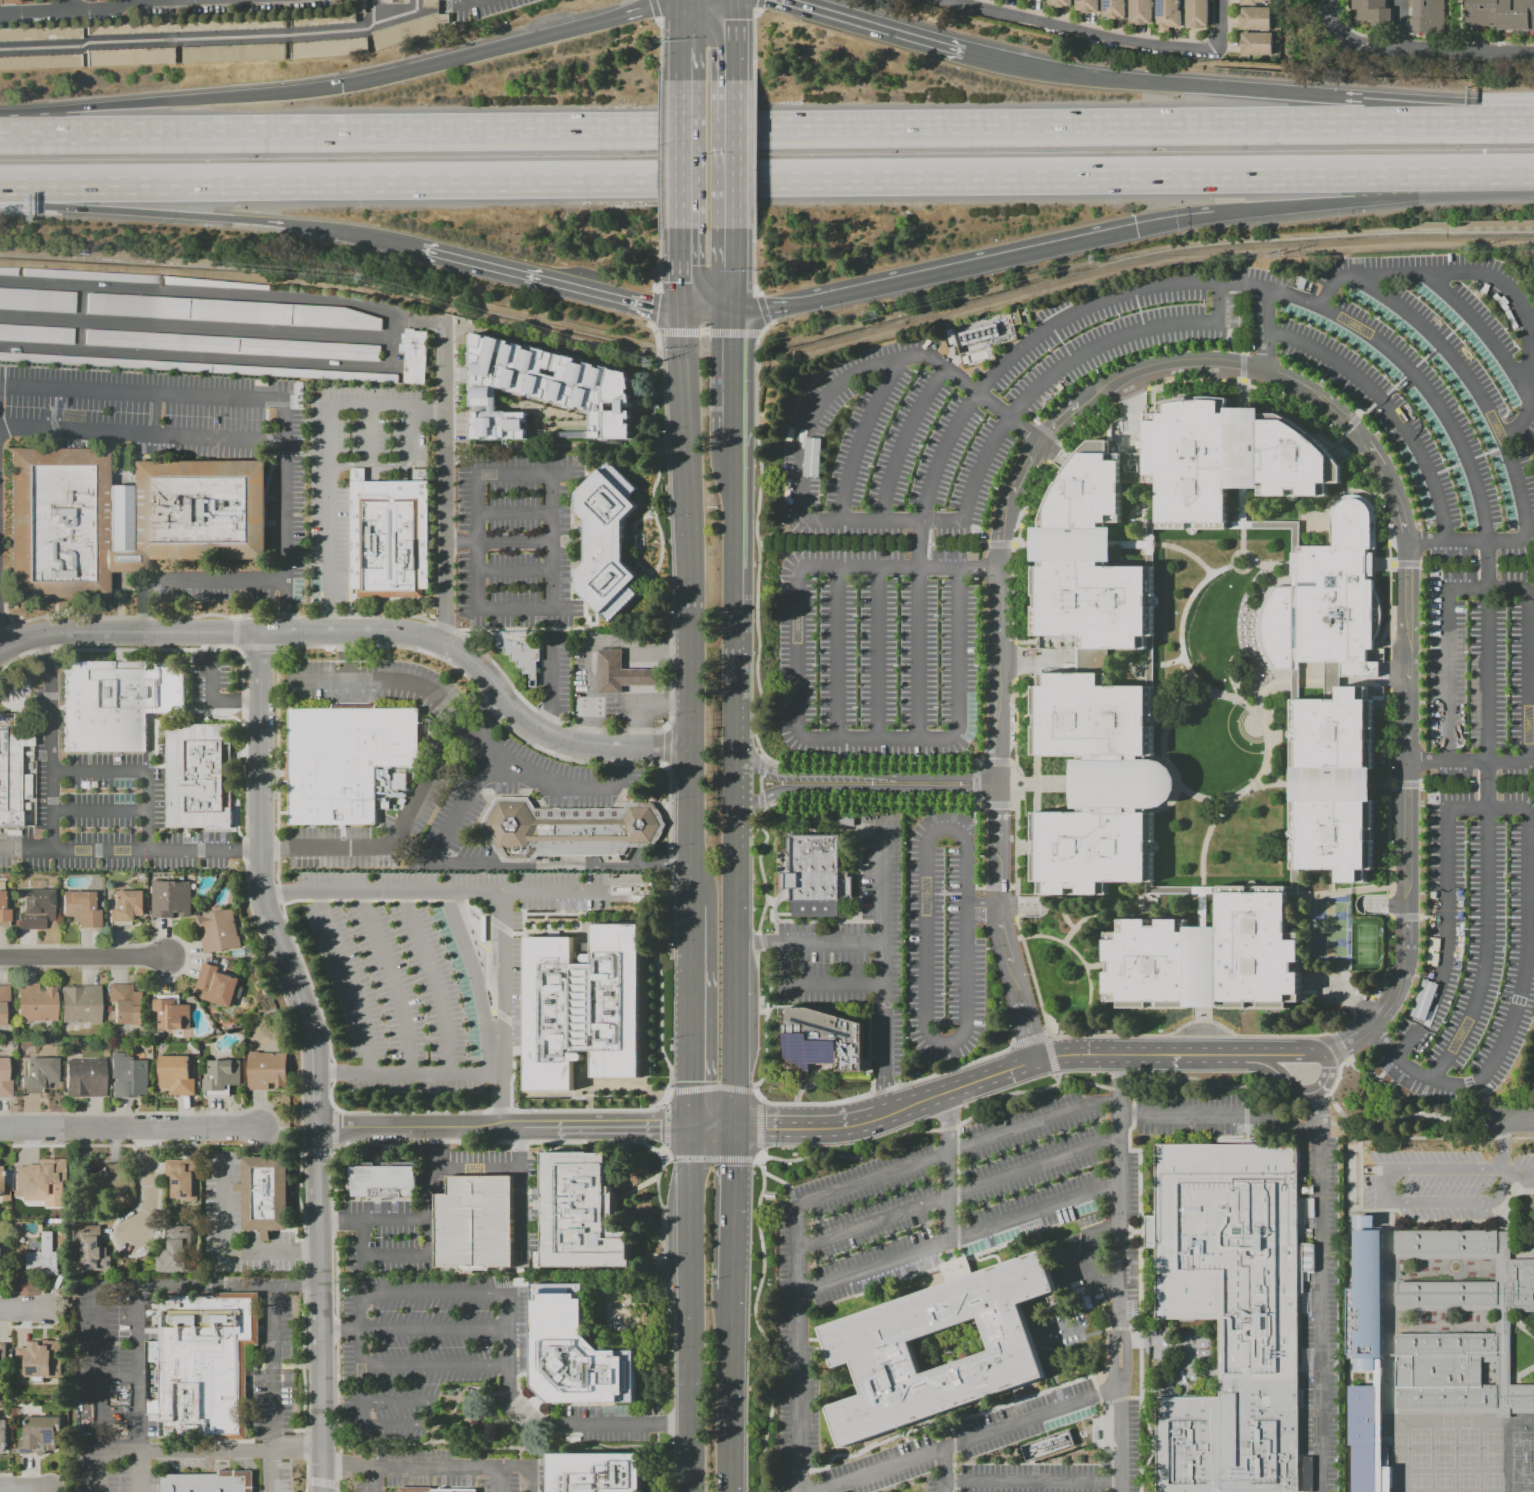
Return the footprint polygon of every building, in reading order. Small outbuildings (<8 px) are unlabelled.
[(356,11),(356,0),(365,0),(365,11),(356,11)] [(1075,10),(1075,0),(1097,0),(1097,12),(1083,12),(1083,10),(1075,10)] [(1101,16),(1102,0),(1125,0),(1124,19),(1110,18),(1110,16),(1101,16)] [(1129,23),(1129,0),(1151,0),(1151,23),(1145,23),(1145,25),(1135,25),(1135,23),(1129,23)] [(1156,24),(1156,0),(1178,0),(1178,10),(1181,10),(1181,26),(1169,26),(1169,31),(1160,31),(1160,24),(1156,24)] [(1186,28),(1186,0),(1207,0),(1207,26),(1202,26),(1202,28),(1186,28)] [(1353,9),(1353,0),(1385,0),(1385,7),(1391,7),(1391,24),(1371,24),(1371,20),(1356,20),(1356,9),(1353,9)] [(1412,18),(1412,0),(1424,0),(1423,6),(1427,6),(1427,0),(1444,0),(1445,34),(1423,35),(1423,32),(1410,32),(1410,18),(1412,18)] [(1465,26),(1465,0),(1510,0),(1510,10),(1514,10),(1514,0),(1533,0),(1533,31),(1527,31),(1527,29),(1496,29),(1496,26),(1465,26)] [(1270,7),(1270,29),(1239,30),(1239,14),(1241,14),(1241,8),(1270,7)] [(1272,33),(1272,55),(1241,55),(1241,48),(1240,48),(1240,40),(1242,40),(1242,33),(1272,33)] [(17,276),(0,275),(0,268),(17,268),(17,276)] [(23,276),(23,268),(158,276),(158,284),(23,276)] [(165,284),(165,276),(270,285),(269,290),(165,284)] [(75,313),(0,309),(0,288),(76,292),(75,313)] [(87,314),(88,293),(191,299),(345,307),(382,319),(382,331),(290,325),(186,319),(87,314)] [(1018,309),(1022,323),(1014,325),(1010,311),(1018,309)] [(996,323),(999,335),(962,346),(958,333),(996,323)] [(73,344),(0,340),(0,324),(74,328),(73,344)] [(952,328),(956,343),(950,344),(946,330),(952,328)] [(85,345),(86,329),(242,338),(381,346),(381,362),(241,354),(85,345)] [(406,384),(408,352),(407,352),(408,330),(417,330),(417,332),(430,333),(428,384),(406,384)] [(488,339),(492,340),(492,337),(632,374),(634,390),(632,390),(632,395),(633,395),(635,404),(630,404),(630,412),(634,412),(635,420),(632,420),(632,425),(635,425),(635,440),(593,439),(594,413),(499,387),(500,413),(531,413),(530,441),(474,440),(474,426),(475,425),(475,419),(477,419),(477,413),(483,413),(483,412),(494,412),(494,407),(475,407),(474,366),(474,337),(478,334),(488,337),(488,339)] [(991,350),(992,357),(972,362),(970,355),(991,350)] [(403,383),(0,361),(0,352),(403,375),(403,383)] [(292,381),(303,381),(303,394),(292,394),(292,381)] [(1158,520),(1158,521),(1232,521),(1232,488),(1243,488),(1259,488),(1259,483),(1265,483),(1265,495),(1287,495),(1287,487),(1298,487),(1298,495),(1328,495),(1328,482),(1340,482),(1340,466),(1333,457),(1327,450),(1310,435),(1289,419),(1276,413),(1260,412),(1260,407),(1242,407),(1223,407),(1224,413),(1220,413),(1220,400),(1186,400),(1164,405),(1164,413),(1157,413),(1157,420),(1144,420),(1144,452),(1143,475),(1158,475),(1158,520)] [(377,419),(385,419),(385,447),(378,447),(377,419)] [(9,449),(8,597),(105,598),(106,572),(119,572),(144,572),(144,562),(144,559),(265,559),(266,461),(130,461),(130,486),(107,486),(107,450),(9,449)] [(1108,515),(1121,515),(1121,481),(1121,461),(1108,461),(1107,453),(1081,453),(1071,465),(1065,474),(1058,484),(1050,499),(1046,508),(1046,528),(1033,528),(1033,545),(1033,636),(1081,636),(1081,650),(1107,650),(1145,650),(1146,566),(1115,565),(1115,544),(1115,527),(1107,526),(1108,515)] [(628,497),(637,489),(609,462),(577,492),(577,513),(585,518),(586,561),(577,569),(577,590),(608,622),(637,593),(629,585),(638,576),(623,564),(623,519),(638,505),(628,497)] [(355,482),(429,482),(428,589),(420,589),(420,595),(364,595),(364,587),(355,587),(355,482)] [(1274,670),(1294,670),(1297,670),(1297,662),(1324,661),(1339,661),(1367,661),(1367,648),(1374,648),(1373,640),(1378,629),(1380,615),(1379,599),(1373,588),(1373,565),(1372,514),(1369,508),(1367,505),(1362,501),(1357,498),(1351,498),(1346,499),(1341,502),(1337,506),(1334,511),(1334,518),(1333,547),(1327,547),(1299,546),(1299,564),(1298,587),(1293,587),(1274,586),(1269,593),(1265,601),(1262,608),(1260,616),(1259,624),(1259,630),(1260,637),(1262,647),(1265,656),(1274,670)] [(543,662),(539,662),(539,681),(533,681),(533,675),(526,675),(526,669),(520,668),(520,662),(513,662),(513,656),(507,656),(495,633),(542,633),(543,662)] [(600,650),(601,695),(625,695),(625,686),(663,686),(662,669),(624,670),(624,649),(600,650)] [(62,668),(67,668),(67,660),(114,660),(114,668),(118,668),(136,668),(136,661),(185,661),(186,713),(149,713),(149,751),(141,752),(63,752),(62,668)] [(1107,686),(1107,673),(1077,673),(1046,673),(1046,676),(1046,686),(1039,686),(1038,757),(1072,757),(1072,785),(1072,812),(1039,812),(1039,847),(1039,882),(1046,882),(1046,895),(1063,895),(1067,895),(1067,897),(1090,897),(1090,900),(1100,900),(1100,895),(1108,895),(1108,882),(1149,882),(1153,882),(1153,873),(1153,856),(1153,853),(1153,842),(1153,840),(1153,815),(1153,812),(1153,811),(1153,810),(1158,810),(1161,808),(1169,802),(1174,792),(1174,781),(1173,777),(1170,771),(1166,768),(1161,764),(1153,762),(1152,758),(1154,701),(1154,685),(1107,686)] [(1335,699),(1324,699),(1297,699),(1297,767),(1292,767),(1292,784),(1291,801),(1297,801),(1297,869),(1330,870),(1336,870),(1336,883),(1367,883),(1367,870),(1373,870),(1374,785),(1374,699),(1367,699),(1367,686),(1339,686),(1335,686),(1335,699)] [(288,709),(329,708),(329,703),(369,702),(369,707),(415,706),(415,762),(376,763),(377,824),(290,825),(288,709)] [(15,826),(0,826),(0,713),(32,713),(32,745),(19,745),(19,826),(15,826)] [(166,723),(232,723),(231,743),(225,743),(224,808),(234,808),(234,828),(166,828),(166,723)] [(394,791),(394,781),(396,782),(396,775),(409,774),(409,790),(394,791)] [(534,808),(625,808),(628,803),(653,802),(666,823),(652,848),(629,847),(625,856),(542,855),(537,862),(500,863),(480,824),(496,798),(528,797),(534,808)] [(855,812),(855,825),(836,825),(836,812),(855,812)] [(838,835),(838,872),(847,871),(847,877),(850,877),(850,898),(838,898),(838,902),(836,902),(836,917),(792,917),(792,901),(790,901),(790,889),(785,889),(785,873),(785,872),(792,872),(792,869),(790,869),(790,854),(787,854),(787,832),(791,832),(791,835),(838,835)] [(27,879),(43,879),(43,889),(26,889),(27,879)] [(152,917),(151,879),(158,879),(158,881),(191,881),(191,916),(178,916),(178,911),(175,911),(175,909),(173,909),(173,917),(152,917)] [(9,922),(0,922),(0,881),(4,881),(4,909),(9,909),(9,922)] [(17,929),(17,913),(23,913),(23,889),(26,889),(43,889),(53,889),(53,921),(44,921),(44,929),(17,929)] [(62,916),(62,891),(93,891),(94,910),(99,910),(99,927),(77,927),(77,922),(71,922),(71,916),(62,916)] [(108,921),(108,909),(112,909),(113,891),(144,891),(144,916),(136,916),(136,921),(108,921)] [(1104,932),(1118,932),(1118,920),(1146,920),(1146,926),(1157,926),(1157,920),(1186,920),(1186,927),(1203,927),(1217,927),(1217,892),(1288,892),(1288,933),(1299,933),(1299,987),(1299,1007),(1202,1007),(1104,1008),(1104,972),(1112,971),(1112,965),(1112,962),(1104,962),(1104,932)] [(204,954),(200,934),(207,933),(205,926),(201,927),(198,915),(233,909),(238,936),(240,936),(242,946),(204,954)] [(526,937),(525,1089),(572,1089),(572,1051),(592,1051),(592,1076),(640,1076),(640,924),(592,924),(592,948),(573,948),(573,937),(526,937)] [(196,987),(203,962),(219,967),(218,972),(240,979),(231,1008),(201,998),(204,990),(196,987)] [(21,1023),(21,1018),(17,1018),(17,984),(38,983),(38,990),(44,990),(44,985),(56,985),(56,1020),(28,1021),(28,1023),(21,1023)] [(113,1024),(113,1002),(107,1002),(107,984),(134,984),(134,992),(143,992),(143,1024),(113,1024)] [(4,1025),(0,1025),(0,986),(9,986),(9,1003),(4,1003),(4,1025)] [(61,1023),(61,988),(77,987),(77,986),(100,986),(100,1024),(89,1024),(89,1023),(61,1023)] [(159,1029),(159,1011),(153,1011),(153,1000),(175,1000),(175,1005),(191,1005),(191,1029),(159,1029)] [(784,1065),(793,1065),(793,1071),(809,1071),(809,1064),(812,1064),(839,1064),(839,1072),(866,1072),(866,1023),(810,1008),(786,1008),(784,1065)] [(249,1090),(249,1051),(260,1051),(260,1053),(288,1053),(288,1082),(287,1082),(287,1088),(276,1088),(276,1083),(270,1083),(270,1090),(249,1090)] [(113,1098),(113,1081),(117,1081),(117,1078),(110,1078),(110,1053),(125,1053),(125,1056),(135,1056),(135,1060),(149,1060),(149,1095),(140,1095),(140,1097),(113,1098)] [(161,1088),(160,1056),(190,1056),(191,1079),(195,1078),(196,1095),(170,1096),(170,1088),(161,1088)] [(66,1096),(65,1060),(93,1060),(93,1057),(104,1057),(105,1097),(74,1097),(74,1095),(66,1096)] [(11,1097),(0,1097),(0,1058),(6,1058),(6,1080),(11,1080),(11,1097)] [(20,1089),(20,1076),(25,1076),(25,1058),(56,1058),(57,1083),(48,1083),(48,1088),(20,1089)] [(204,1079),(209,1079),(209,1061),(241,1061),(241,1085),(230,1086),(230,1095),(226,1095),(205,1095),(205,1091),(204,1091),(204,1079)] [(1156,1146),(1156,1214),(1144,1214),(1144,1247),(1155,1247),(1155,1319),(1219,1319),(1219,1397),(1155,1397),(1156,1491),(1312,1491),(1312,1456),(1297,1456),(1297,1435),(1303,1435),(1302,1389),(1298,1389),(1298,1372),(1308,1372),(1308,1348),(1301,1348),(1301,1314),(1308,1314),(1308,1292),(1304,1292),(1304,1282),(1310,1282),(1310,1272),(1315,1272),(1315,1244),(1303,1244),(1303,1237),(1311,1237),(1311,1230),(1302,1230),(1302,1223),(1306,1223),(1306,1216),(1313,1216),(1313,1186),(1299,1186),(1298,1146),(1246,1146),(1156,1146)] [(544,1151),(542,1267),(631,1268),(631,1261),(631,1236),(610,1236),(610,1201),(611,1152),(544,1151)] [(244,1157),(244,1230),(262,1230),(262,1240),(271,1240),(271,1230),(289,1229),(288,1157),(244,1157)] [(171,1198),(171,1176),(166,1176),(166,1160),(184,1160),(184,1159),(198,1159),(198,1202),(185,1202),(185,1198),(171,1198)] [(32,1197),(32,1167),(44,1167),(44,1162),(66,1162),(65,1186),(46,1186),(46,1193),(43,1193),(43,1198),(32,1197)] [(352,1163),(375,1163),(375,1167),(384,1167),(384,1163),(417,1163),(417,1196),(401,1196),(401,1198),(369,1198),(369,1196),(352,1196),(352,1163)] [(511,1176),(512,1268),(433,1268),(433,1193),(447,1193),(447,1176),(511,1176)] [(56,1206),(56,1193),(66,1192),(66,1206),(56,1206)] [(1373,1214),(1373,1227),(1352,1226),(1352,1215),(1373,1214)] [(78,1263),(78,1243),(74,1243),(74,1225),(101,1225),(101,1238),(102,1238),(102,1247),(107,1247),(107,1256),(111,1256),(111,1270),(84,1270),(84,1263),(78,1263)] [(156,1257),(160,1257),(160,1248),(165,1248),(164,1239),(165,1239),(165,1226),(181,1226),(181,1227),(191,1226),(191,1244),(190,1245),(190,1272),(156,1272),(156,1257)] [(1395,1257),(1495,1258),(1496,1281),(1395,1281),(1395,1305),(1496,1305),(1496,1333),(1395,1333),(1396,1412),(1533,1413),(1533,1384),(1509,1384),(1509,1310),(1533,1310),(1533,1258),(1510,1258),(1509,1230),(1394,1229),(1395,1257)] [(1352,1230),(1380,1230),(1380,1357),(1374,1357),(1374,1359),(1374,1370),(1373,1370),(1362,1370),(1353,1369),(1353,1358),(1360,1358),(1360,1357),(1353,1357),(1353,1330),(1358,1330),(1358,1308),(1353,1307),(1352,1230)] [(42,1252),(42,1232),(53,1232),(53,1252),(57,1252),(57,1269),(58,1269),(58,1275),(42,1275),(42,1267),(26,1267),(26,1252),(42,1252)] [(819,1328),(1041,1250),(1056,1292),(1027,1303),(1052,1374),(840,1449),(826,1407),(862,1394),(852,1364),(834,1370),(819,1328)] [(586,1284),(586,1335),(601,1350),(637,1350),(636,1403),(550,1403),(533,1386),(533,1284),(586,1284)] [(161,1293),(258,1293),(258,1343),(247,1343),(247,1440),(161,1440),(161,1293)] [(20,1367),(20,1344),(36,1344),(37,1350),(56,1350),(55,1367),(20,1367)] [(3,1382),(0,1382),(0,1345),(9,1345),(9,1372),(3,1372),(3,1382)] [(1374,1385),(1375,1491),(1352,1491),(1351,1385),(1373,1385),(1374,1385)] [(1,1453),(0,1451),(0,1412),(3,1412),(2,1421),(9,1421),(9,1431),(9,1451),(7,1451),(6,1453),(1,1453)] [(61,1417),(61,1432),(56,1432),(56,1450),(54,1450),(54,1451),(46,1451),(46,1455),(38,1456),(38,1453),(28,1453),(28,1455),(19,1455),(19,1439),(25,1439),(25,1425),(27,1425),(27,1417),(61,1417)] [(1019,1446),(1071,1429),(1076,1445),(1024,1461),(1019,1446)] [(644,1456),(645,1491),(549,1491),(548,1454),(644,1456)] [(252,1470),(252,1491),(161,1491),(161,1474),(218,1474),(218,1470),(252,1470)]
